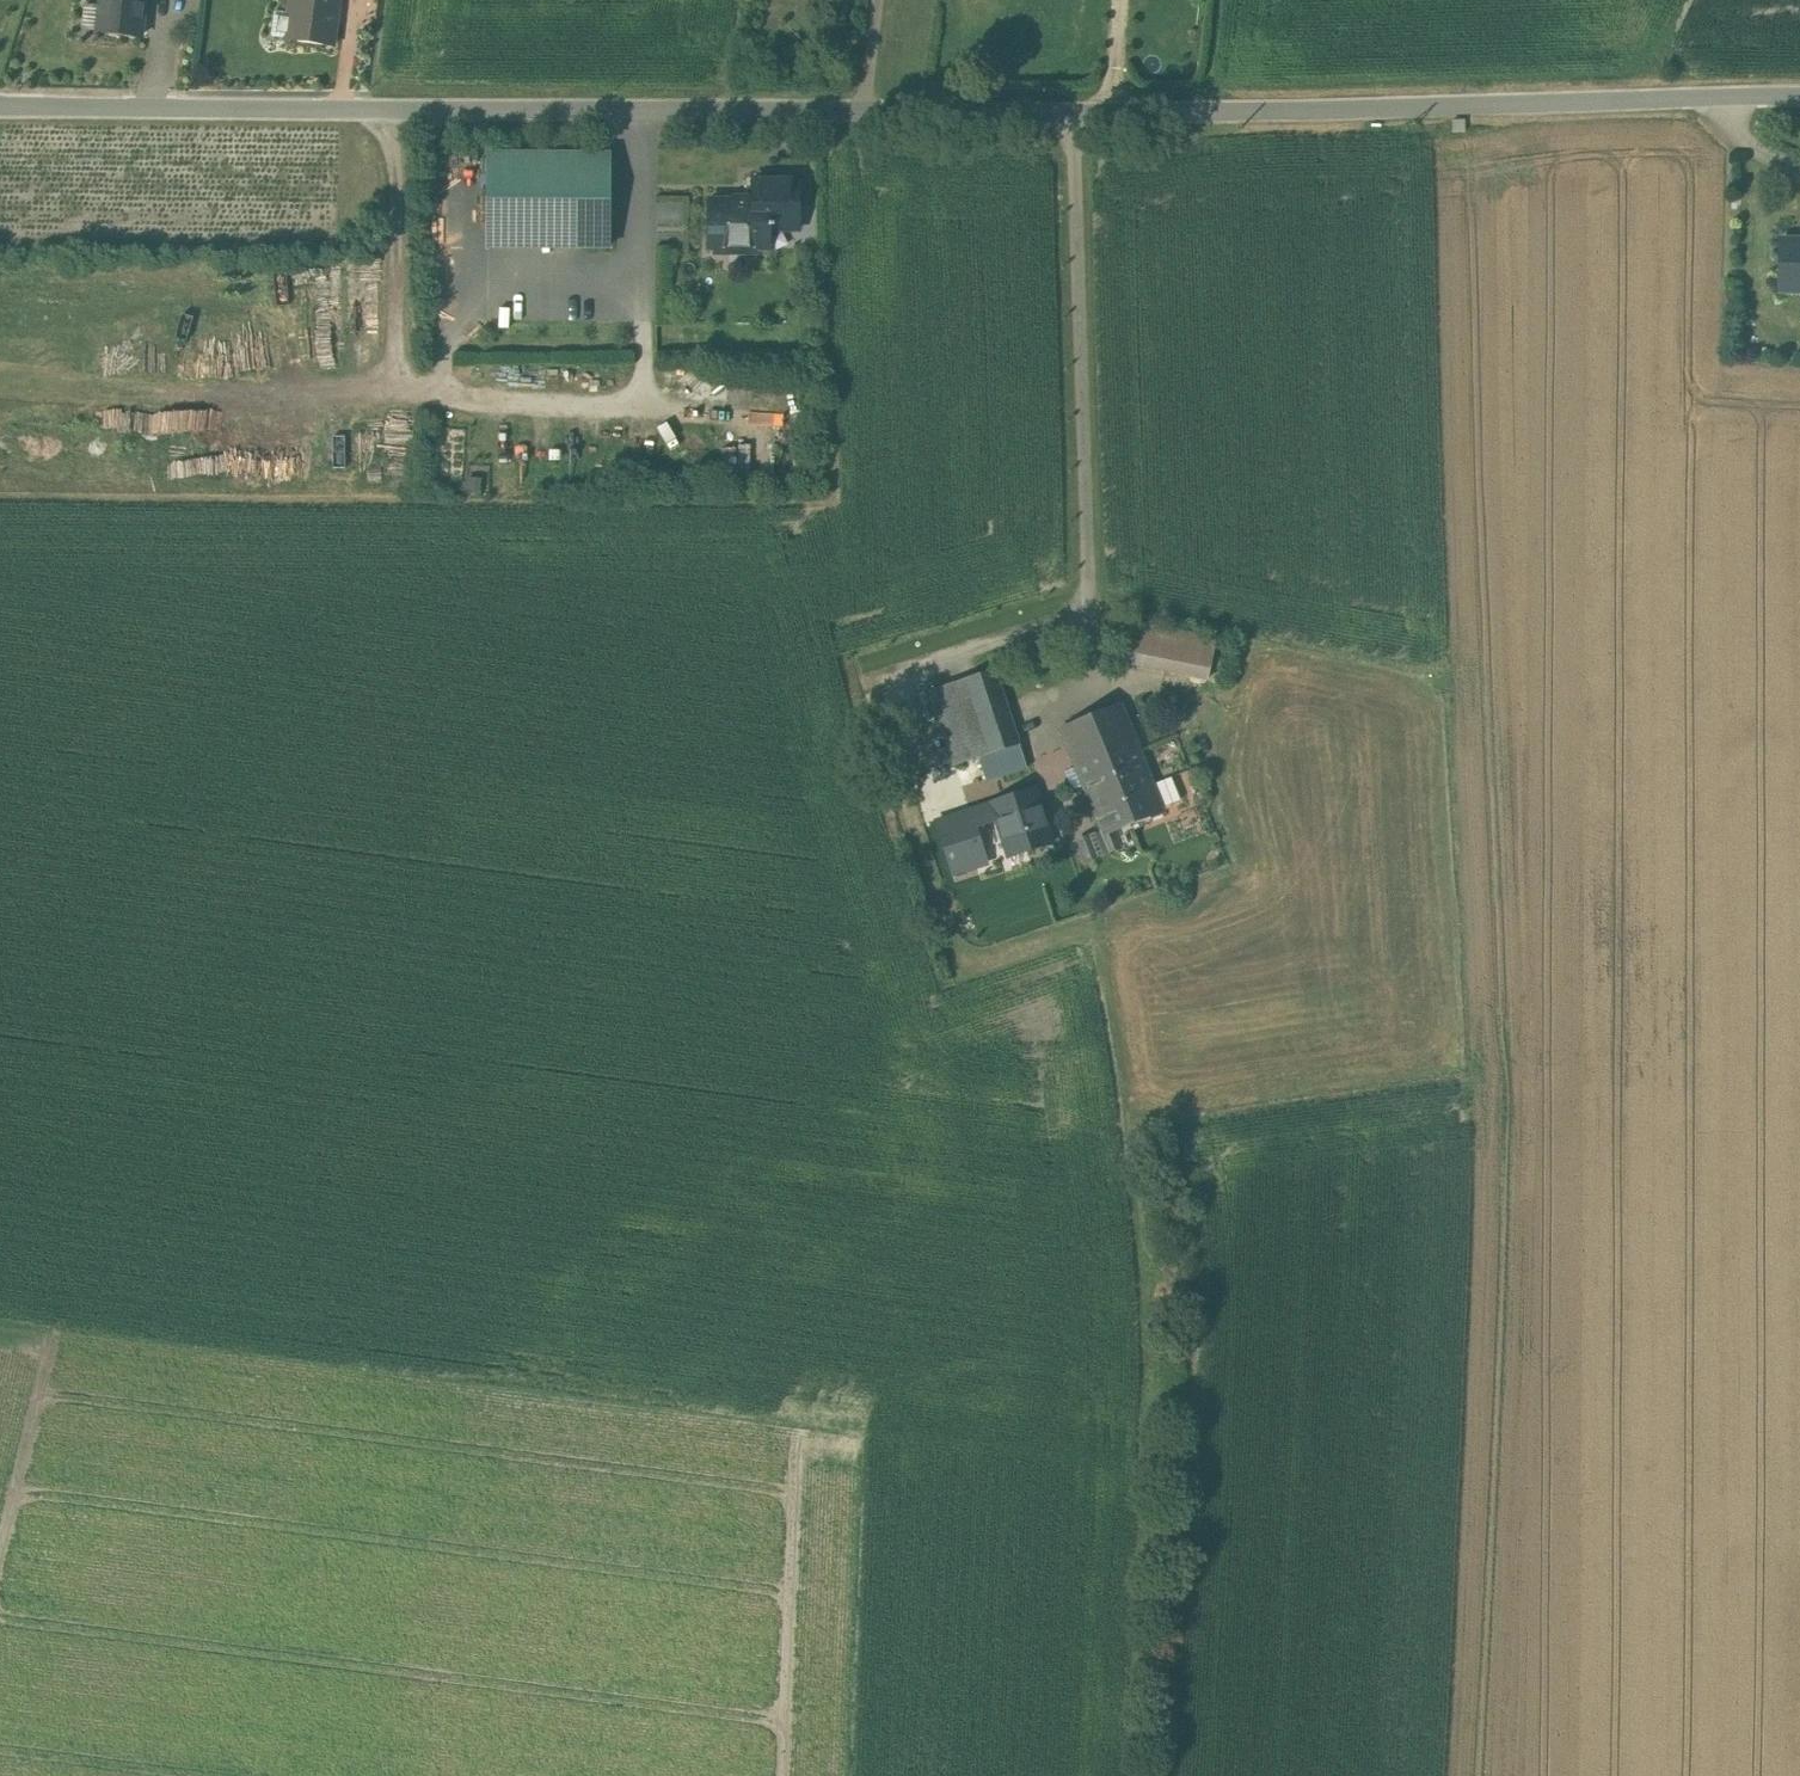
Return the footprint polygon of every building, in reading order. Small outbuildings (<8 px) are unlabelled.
[(98,33),(140,38),(144,0),(102,0),(98,33)] [(286,38),(333,44),(336,22),(331,21),(334,0),(291,0),(286,38)] [(610,154),(488,154),(488,224),(583,225),(583,246),(609,246),(610,154)] [(798,180),(754,180),(754,201),(769,201),(769,228),(798,228),(798,180)] [(754,201),(710,201),(709,247),(728,247),(728,248),(728,252),(750,252),(749,248),(750,248),(750,247),(769,247),(769,228),(769,201),(754,201)] [(1780,242),(1779,290),(1799,290),(1799,242),(1780,242)] [(1130,666),(1209,677),(1214,644),(1199,642),(1199,636),(1135,627),(1130,666)] [(955,871),(1052,840),(996,668),(931,689),(962,786),(985,779),(993,804),(939,821),(955,871)] [(1063,730),(1104,832),(1161,809),(1120,707),(1063,730)]
